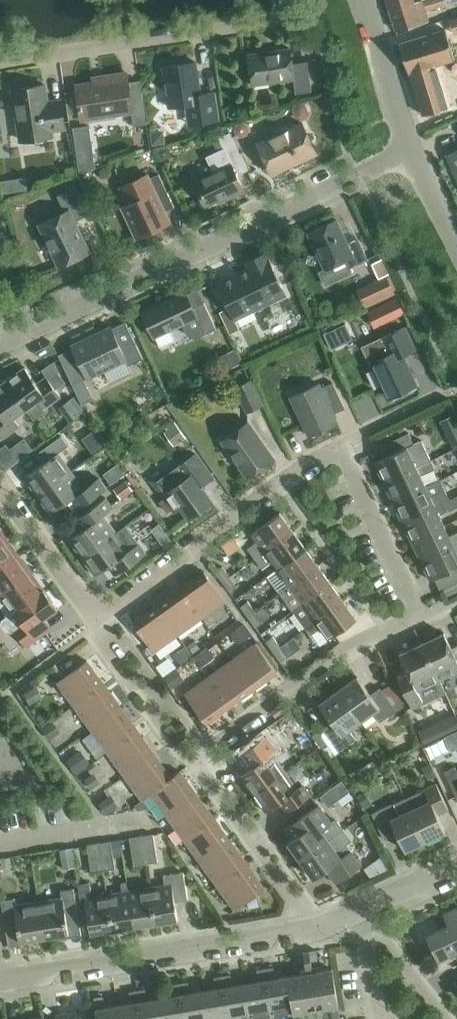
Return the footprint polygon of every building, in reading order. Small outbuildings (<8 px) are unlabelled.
[(448,3),(447,0),(386,0),(389,9),(396,30),(417,23),(428,19),(426,10),(448,3)] [(446,28),(400,43),(409,72),(436,63),(455,57),(446,28)] [(248,54),(253,84),(293,78),(295,93),(312,91),(307,61),(292,63),(290,48),(248,54)] [(191,103),(194,123),(204,122),(219,119),(215,92),(201,94),(196,62),(163,66),(169,106),(191,103)] [(422,73),(436,116),(456,110),(456,102),(446,66),(422,73)] [(102,80),(76,84),(81,119),(132,112),(134,125),(147,124),(140,80),(128,82),(127,72),(123,73),(102,76),(102,80)] [(51,136),(50,129),(64,126),(61,101),(46,103),(44,84),(14,89),(21,140),(51,136)] [(297,103),(294,108),(298,119),(303,122),(308,120),(310,115),(307,104),(302,102),(297,103)] [(229,110),(228,116),(234,120),(240,117),(240,110),(235,107),(229,110)] [(237,125),(235,130),(237,134),(242,136),(247,134),(249,129),(246,124),(241,122),(237,125)] [(258,143),(272,174),(297,162),(316,153),(302,122),(258,143)] [(163,131),(151,133),(153,145),(165,144),(163,131)] [(215,172),(194,182),(205,205),(243,187),(237,175),(248,170),(236,144),(230,132),(219,137),(224,148),(208,156),(215,172)] [(168,146),(156,151),(160,161),(172,156),(168,146)] [(92,147),(76,149),(79,173),(95,168),(92,147)] [(456,176),(456,150),(448,154),(456,176)] [(122,206),(136,238),(158,227),(156,222),(168,216),(166,210),(174,206),(168,192),(159,174),(150,178),(148,174),(120,187),(128,204),(122,206)] [(14,178),(1,180),(3,192),(15,190),(14,178)] [(74,221),(89,214),(75,186),(57,195),(65,212),(40,224),(60,265),(89,251),(74,221)] [(336,219),(308,232),(325,269),(319,272),(325,285),(352,272),(350,268),(369,259),(358,238),(348,243),(336,219)] [(228,302),(235,318),(286,294),(266,252),(246,262),(250,271),(241,276),(239,272),(218,282),(228,302)] [(360,289),(367,304),(394,291),(386,276),(360,289)] [(142,311),(154,336),(197,316),(205,334),(217,328),(204,302),(193,307),(186,291),(142,311)] [(370,311),(377,326),(404,313),(397,298),(370,311)] [(111,326),(72,345),(87,378),(104,370),(110,383),(132,372),(128,365),(143,358),(125,321),(112,327),(111,326)] [(386,347),(366,356),(369,363),(372,362),(388,398),(416,385),(402,355),(415,349),(405,327),(381,337),(386,347)] [(49,342),(34,349),(39,356),(53,351),(49,342)] [(240,364),(234,351),(222,356),(228,369),(240,364)] [(25,367),(6,381),(26,409),(33,419),(45,410),(43,408),(61,396),(56,389),(67,382),(52,361),(42,369),(47,376),(37,383),(25,367)] [(84,380),(72,386),(81,405),(93,399),(84,380)] [(236,387),(248,411),(262,404),(251,380),(236,387)] [(6,381),(0,385),(0,434),(2,438),(20,425),(14,417),(26,409),(6,381)] [(291,397),(309,436),(338,422),(334,414),(346,408),(333,382),(322,387),(320,383),(291,397)] [(60,409),(72,424),(87,412),(75,398),(60,409)] [(186,437),(174,421),(163,430),(174,446),(186,437)] [(222,440),(248,476),(274,458),(248,422),(222,440)] [(449,435),(455,447),(456,445),(456,430),(449,435)] [(93,431),(83,439),(93,453),(103,446),(93,431)] [(374,462),(384,482),(431,459),(421,439),(414,442),(409,432),(374,449),(379,460),(374,462)] [(24,476),(38,495),(71,470),(58,452),(68,445),(61,435),(41,450),(48,460),(24,476)] [(0,447),(0,460),(3,464),(14,456),(5,443),(0,447)] [(175,463),(152,479),(163,494),(165,497),(160,501),(168,511),(173,508),(175,511),(181,506),(190,518),(212,501),(199,483),(211,475),(196,453),(177,467),(175,463)] [(384,482),(393,501),(426,486),(421,475),(435,468),(431,459),(384,482)] [(71,470),(38,495),(51,513),(74,496),(81,506),(106,488),(99,478),(84,488),(71,470)] [(426,486),(393,501),(402,520),(435,505),(443,501),(444,501),(449,498),(445,489),(440,478),(426,486)] [(126,480),(114,488),(122,498),(133,490),(126,480)] [(69,538),(82,557),(116,532),(103,514),(113,507),(106,497),(86,512),(93,522),(69,538)] [(444,501),(443,501),(448,511),(449,511),(456,507),(452,497),(449,498),(444,501)] [(435,505),(402,520),(412,540),(444,525),(440,515),(448,511),(443,501),(435,505)] [(248,548),(255,558),(264,551),(293,530),(280,512),(252,533),(257,541),(248,548)] [(116,532),(82,557),(96,575),(109,565),(116,575),(147,553),(133,534),(127,525),(116,532)] [(421,560),(456,543),(456,531),(449,534),(444,525),(412,540),(421,560)] [(272,561),(277,568),(306,548),(293,530),(264,551),(255,558),(262,568),(272,561)] [(17,555),(11,546),(13,546),(6,536),(0,541),(0,567),(17,555)] [(169,537),(161,542),(165,548),(173,542),(169,537)] [(421,560),(430,580),(434,578),(440,590),(444,589),(456,583),(456,543),(421,560)] [(268,576),(280,593),(290,586),(318,565),(306,548),(277,568),(268,576)] [(0,567),(0,595),(32,572),(25,563),(24,564),(17,555),(0,567)] [(280,593),(293,610),(302,603),(331,582),(318,565),(290,586),(280,593)] [(216,571),(223,581),(230,576),(223,566),(216,571)] [(204,571),(181,588),(202,617),(225,600),(204,571)] [(2,620),(44,589),(44,588),(42,590),(36,582),(38,580),(32,572),(0,595),(0,607),(6,616),(2,619),(2,620)] [(230,576),(223,581),(230,591),(238,586),(230,576)] [(293,610),(306,628),(315,621),(344,600),(331,582),(302,603),(293,610)] [(444,589),(448,596),(456,591),(456,583),(444,589)] [(181,588),(156,605),(178,634),(202,617),(181,588)] [(44,589),(2,620),(1,624),(6,631),(11,632),(14,630),(26,646),(46,631),(39,622),(58,608),(44,589)] [(241,606),(248,616),(255,611),(256,610),(248,600),(241,606)] [(315,621),(306,628),(317,643),(321,643),(328,638),(328,639),(344,627),(353,621),(357,618),(344,600),(315,621)] [(178,634),(156,605),(133,622),(154,651),(178,634)] [(255,611),(248,616),(256,626),(264,621),(256,610),(255,611)] [(245,624),(231,634),(239,645),(253,635),(245,624)] [(422,643),(440,679),(456,671),(456,650),(454,652),(444,632),(422,643)] [(266,641),(274,651),(281,646),(274,636),(266,641)] [(196,640),(188,646),(193,653),(201,647),(196,640)] [(256,642),(234,658),(255,688),(277,672),(256,642)] [(440,679),(422,643),(400,654),(409,673),(398,678),(412,707),(424,702),(418,690),(440,679)] [(173,654),(180,664),(192,655),(185,646),(173,654)] [(281,646),(274,651),(281,661),(289,656),(281,646)] [(207,648),(194,657),(202,667),(214,658),(208,649),(207,648)] [(234,658),(209,676),(232,705),(255,688),(234,658)] [(57,681),(74,704),(105,686),(87,660),(63,677),(57,681)] [(177,671),(165,679),(172,689),(173,690),(184,681),(177,671)] [(232,705),(209,676),(185,694),(199,713),(206,723),(232,705)] [(358,676),(339,689),(361,721),(373,712),(380,722),(397,710),(403,705),(390,683),(382,689),(380,687),(371,694),(358,676)] [(37,686),(24,693),(30,704),(43,697),(37,686)] [(74,704),(92,730),(123,710),(105,686),(74,704)] [(361,721),(338,689),(320,703),(332,721),(323,728),(339,751),(356,739),(349,729),(361,721)] [(92,730),(108,752),(140,734),(123,710),(92,730)] [(53,722),(43,730),(50,740),(60,732),(53,722)] [(435,722),(418,730),(424,744),(442,735),(435,722)] [(443,737),(446,744),(456,738),(456,730),(443,737)] [(313,736),(323,748),(329,743),(319,731),(313,736)] [(108,752),(126,776),(156,756),(140,734),(108,752)] [(240,775),(253,793),(285,771),(273,754),(278,748),(271,738),(251,752),(258,762),(240,775)] [(80,751),(66,760),(76,773),(89,764),(80,751)] [(151,792),(171,776),(156,756),(126,776),(142,799),(150,793),(151,792)] [(429,763),(422,766),(428,779),(435,775),(429,763)] [(454,766),(444,771),(456,796),(456,799),(456,772),(454,766)] [(151,792),(168,816),(197,794),(180,770),(171,776),(151,792)] [(285,771),(253,793),(266,812),(285,799),(291,808),(311,794),(303,784),(297,788),(285,771)] [(94,773),(85,779),(91,788),(100,782),(94,773)] [(342,780),(320,796),(329,807),(350,791),(342,780)] [(406,798),(411,809),(426,840),(446,831),(438,814),(448,808),(436,783),(418,792),(406,798)] [(365,793),(358,798),(366,809),(373,804),(365,793)] [(168,816),(186,840),(215,819),(197,794),(168,816)] [(111,795),(100,803),(107,813),(118,805),(111,795)] [(141,800),(133,806),(137,811),(147,809),(141,800)] [(426,840),(411,809),(399,814),(394,802),(372,813),(384,839),(397,832),(405,850),(426,840)] [(288,842),(301,860),(344,829),(338,820),(334,821),(332,823),(319,804),(299,818),(306,828),(288,842)] [(186,840),(202,863),(232,842),(215,819),(186,840)] [(344,829),(301,860),(314,878),(326,869),(336,883),(362,865),(346,842),(348,840),(350,837),(344,829)] [(154,834),(142,836),(146,863),(158,861),(154,834)] [(146,863),(142,836),(130,838),(134,865),(146,863)] [(111,840),(99,842),(104,870),(115,868),(111,840)] [(104,870),(99,842),(87,844),(92,872),(104,870)] [(202,863),(218,886),(248,864),(232,842),(202,863)] [(60,850),(63,868),(75,866),(72,848),(60,850)] [(248,864),(218,886),(235,909),(265,888),(248,864)] [(165,884),(150,887),(156,926),(165,924),(166,922),(166,921),(178,919),(175,900),(188,898),(184,871),(163,874),(165,884)] [(122,891),(107,894),(114,933),(122,932),(124,929),(123,928),(134,926),(129,890),(128,890),(127,880),(122,882),(122,883),(122,891)] [(114,933),(107,894),(92,896),(90,881),(78,884),(81,898),(85,897),(91,933),(102,931),(103,932),(105,934),(114,933)] [(150,887),(129,890),(134,926),(145,924),(146,926),(148,927),(156,926),(150,887)] [(62,898),(39,901),(45,937),(58,934),(58,936),(61,938),(82,934),(74,888),(61,890),(62,898)] [(258,893),(248,900),(249,907),(261,904),(258,893)] [(45,937),(39,901),(16,905),(15,898),(1,900),(9,946),(30,943),(32,940),(32,939),(45,937)] [(439,960),(456,952),(456,907),(444,914),(449,924),(427,935),(438,959),(439,960)] [(274,966),(265,968),(274,1017),(295,1013),(289,976),(275,978),(274,966)] [(246,983),(252,1018),(261,1018),(274,1017),(265,968),(257,969),(259,981),(246,983)] [(332,968),(312,972),(319,1009),(339,1006),(332,968)] [(312,972),(289,976),(295,1013),(319,1009),(312,972)] [(223,975),(232,1018),(252,1018),(246,983),(233,985),(231,974),(223,975)] [(204,990),(210,1018),(232,1018),(223,975),(214,976),(216,988),(204,990)] [(180,982),(186,1018),(210,1018),(204,990),(190,992),(188,981),(180,982)] [(161,997),(165,1018),(186,1018),(180,982),(172,984),(174,995),(161,997)] [(138,990),(142,1018),(165,1018),(161,997),(148,1000),(146,988),(138,990)] [(118,1004),(121,1018),(142,1018),(138,990),(130,991),(131,1002),(118,1004)] [(118,1004),(105,1007),(103,996),(94,997),(98,1018),(121,1018),(118,1004)] [(48,1018),(82,1018),(81,1011),(60,1015),(56,1015),(56,1018),(48,1018)]
